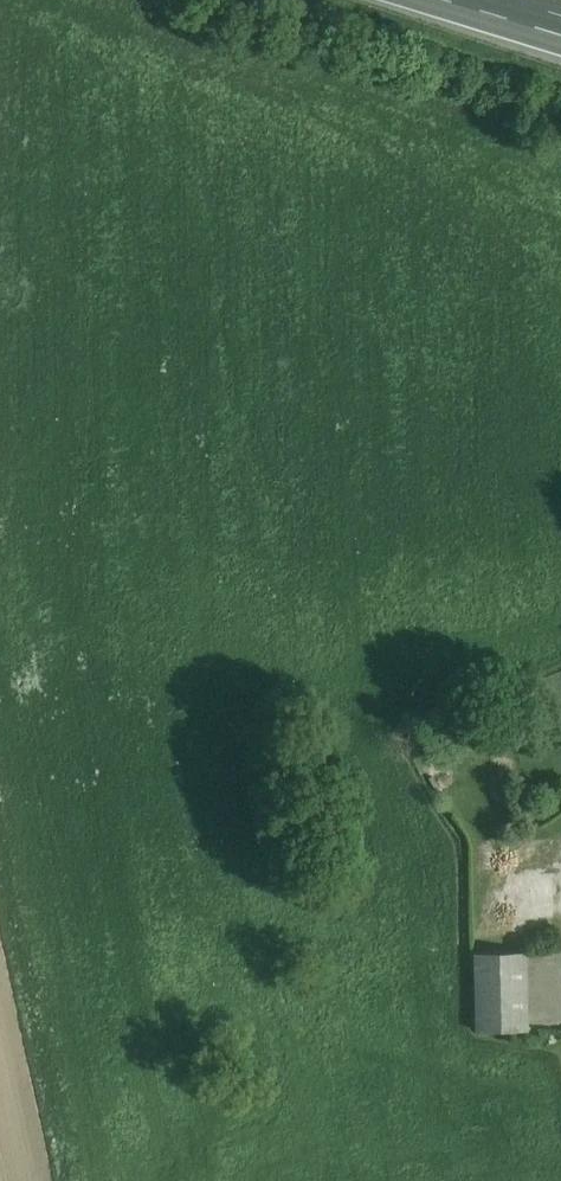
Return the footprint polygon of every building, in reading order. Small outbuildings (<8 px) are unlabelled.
[(528,952),(475,953),(477,1031),(529,1030),(528,952)]
